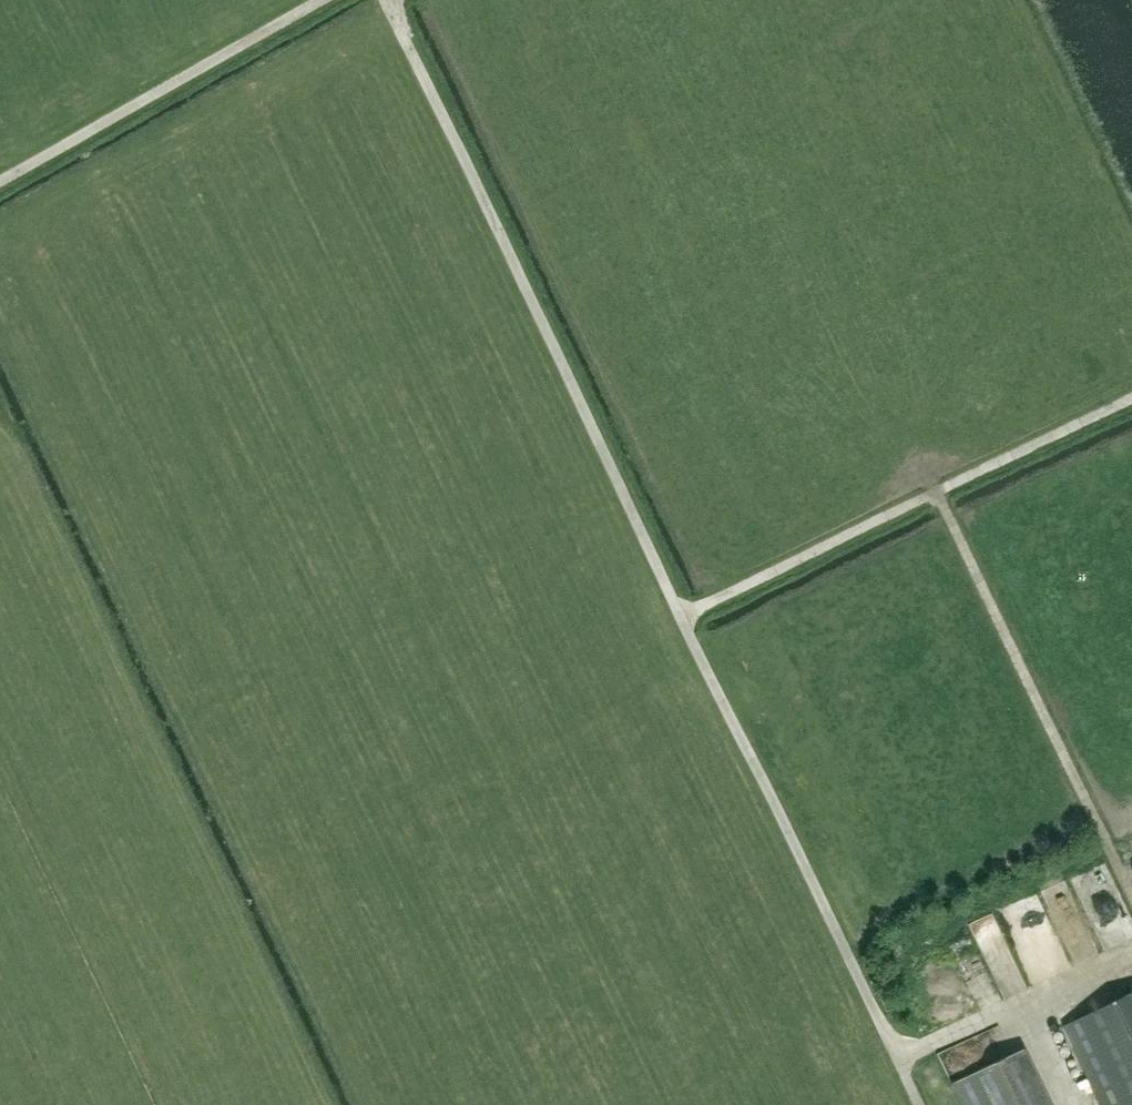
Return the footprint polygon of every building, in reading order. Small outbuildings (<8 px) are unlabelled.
[(1073,946),(1100,936),(1074,869),(1048,879),(1073,946)] [(1029,886),(1004,899),(1019,928),(1044,915),(1029,886)] [(1012,986),(1033,976),(998,903),(977,913),(1012,986)] [(972,925),(960,930),(970,955),(983,950),(972,925)] [(994,957),(974,965),(986,996),(1006,988),(994,957)] [(1064,1026),(1103,1104),(1131,1104),(1131,992),(1064,1026)] [(963,1104),(1053,1104),(1026,1049),(953,1085),(963,1104)]
